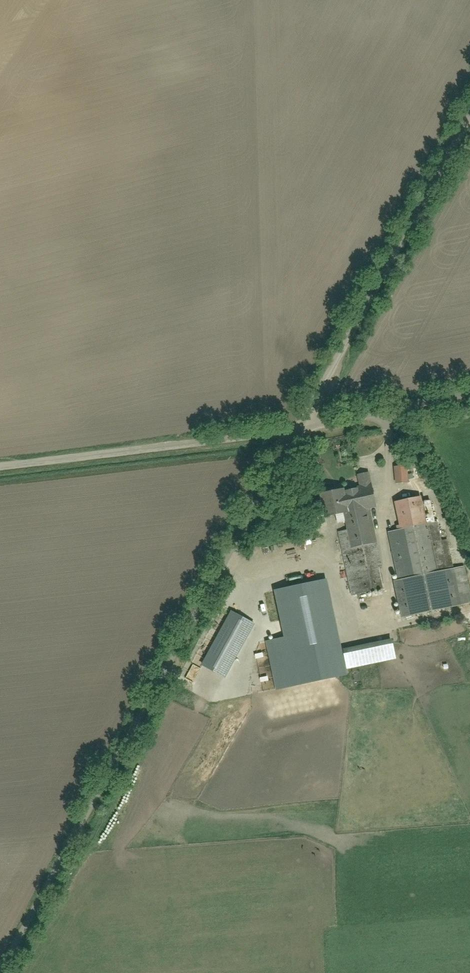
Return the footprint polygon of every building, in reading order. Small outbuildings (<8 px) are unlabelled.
[(394,463),(394,482),(408,482),(408,463),(394,463)] [(359,487),(317,495),(324,531),(337,528),(350,593),(384,586),(370,511),(378,510),(371,470),(356,473),(359,487)] [(398,530),(385,533),(401,619),(469,607),(469,580),(468,567),(453,570),(448,541),(439,543),(432,502),(425,504),(424,496),(393,502),(398,530)] [(340,620),(343,615),(344,610),(344,605),(342,600),(338,596),(334,593),(328,592),(322,593),(317,595),(313,599),(311,605),(311,611),(312,616),(316,621),(320,624),(325,625),(331,625),(336,623),(340,620)] [(255,622),(231,609),(202,664),(225,677),(255,622)] [(343,650),(346,667),(394,659),(391,641),(343,650)]
